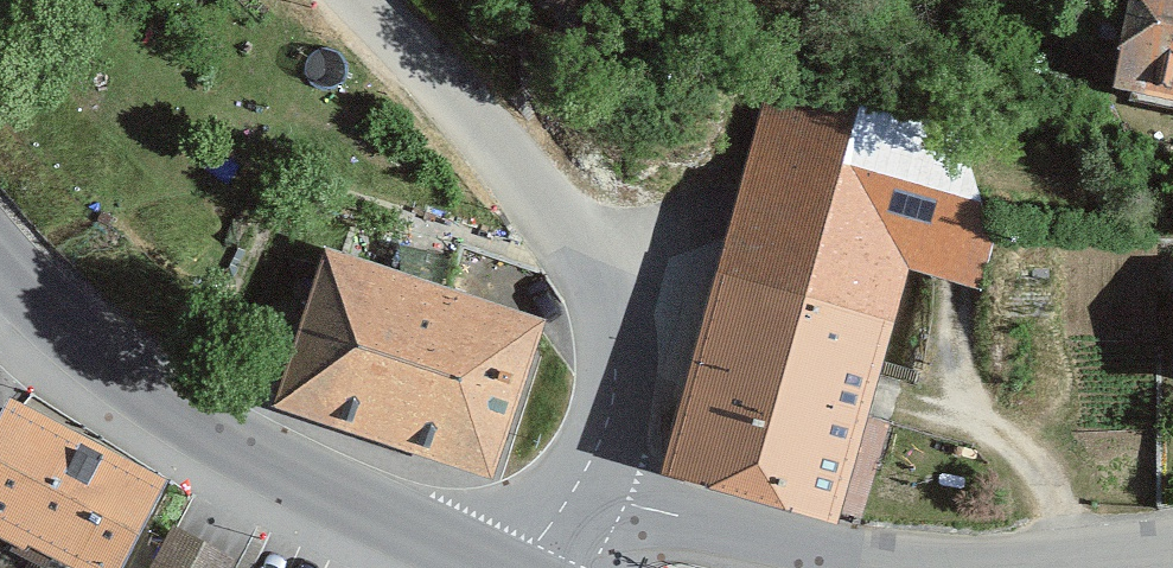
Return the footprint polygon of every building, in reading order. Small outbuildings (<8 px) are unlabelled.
[(1115,101),(1172,113),(1172,0),(1133,0),(1115,101)] [(907,277),(981,293),(993,240),(959,131),(862,102),(771,87),(670,477),(836,534),(907,277)] [(541,339),(330,268),(283,406),(494,477),(541,339)] [(13,414),(0,439),(0,541),(52,567),(125,567),(165,491),(13,414)] [(173,530),(155,567),(232,567),(235,561),(173,530)]
